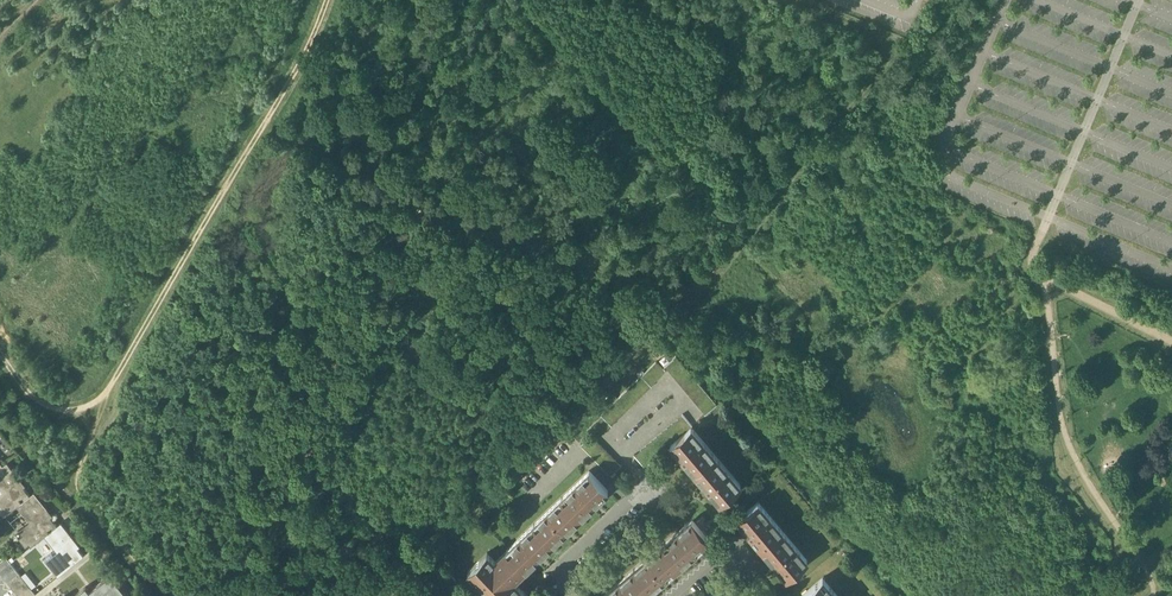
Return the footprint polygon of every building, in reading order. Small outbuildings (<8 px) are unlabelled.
[(717,405),(676,356),(664,366),(664,367),(665,366),(706,414),(705,415),(717,405)] [(641,375),(601,415),(612,426),(615,422),(651,386),(652,387),(652,386),(641,375)] [(683,416),(635,456),(634,455),(644,467),(671,445),(691,427),(692,426),(683,414),(682,415),(683,416)] [(740,485),(691,428),(692,428),(691,427),(671,445),(681,456),(679,458),(684,463),(685,462),(705,485),(704,487),(708,492),(710,491),(720,502),(720,503),(741,486),(740,485)] [(621,466),(591,436),(592,435),(581,445),(611,476),(622,466),(621,465),(621,466)] [(7,463),(0,468),(0,488),(3,492),(5,491),(8,495),(0,501),(0,512),(4,517),(17,506),(30,496),(17,481),(20,479),(7,463)] [(589,472),(561,498),(580,517),(591,506),(592,508),(598,503),(596,501),(607,491),(608,491),(589,471),(589,472)] [(47,509),(34,493),(30,496),(17,506),(30,522),(32,521),(35,525),(22,535),(31,546),(44,536),(57,526),(45,511),(47,509)] [(561,498),(506,550),(522,568),(524,570),(536,559),(537,560),(542,556),(541,554),(563,533),(565,534),(570,530),(568,528),(580,517),(561,498)] [(759,503),(758,502),(737,519),(738,520),(748,531),(746,533),(751,538),(752,537),(772,560),(771,562),(775,567),(777,566),(787,577),(787,578),(808,561),(807,560),(758,503),(759,503)] [(691,521),(663,546),(679,566),(680,566),(692,555),(693,557),(698,553),(697,551),(708,541),(709,541),(692,520),(691,521)] [(74,539),(61,523),(57,526),(44,536),(57,552),(59,551),(62,554),(49,565),(58,577),(84,556),(72,541),(74,539)] [(605,595),(604,595),(605,595),(644,595),(662,580),(664,582),(669,578),(667,576),(679,566),(663,546),(662,546),(605,595)] [(497,563),(488,554),(488,553),(487,553),(468,572),(491,595),(514,595),(521,589),(511,579),(522,568),(508,553),(497,563)] [(0,562),(0,571),(11,563),(6,557),(0,562)] [(4,577),(15,568),(11,563),(0,571),(0,573),(4,577)] [(4,577),(8,582),(19,573),(15,568),(4,577)] [(8,582),(12,587),(23,578),(19,573),(8,582)] [(74,595),(128,595),(111,574),(89,591),(86,587),(74,595)] [(721,576),(716,580),(725,590),(730,586),(721,576)] [(12,587),(17,593),(28,584),(23,578),(12,587)] [(823,579),(802,595),(837,595),(823,579)] [(716,580),(711,585),(720,595),(725,590),(716,580)] [(19,595),(23,595),(32,589),(28,584),(17,593),(19,595)] [(706,589),(712,595),(718,595),(720,595),(711,585),(706,589)]
